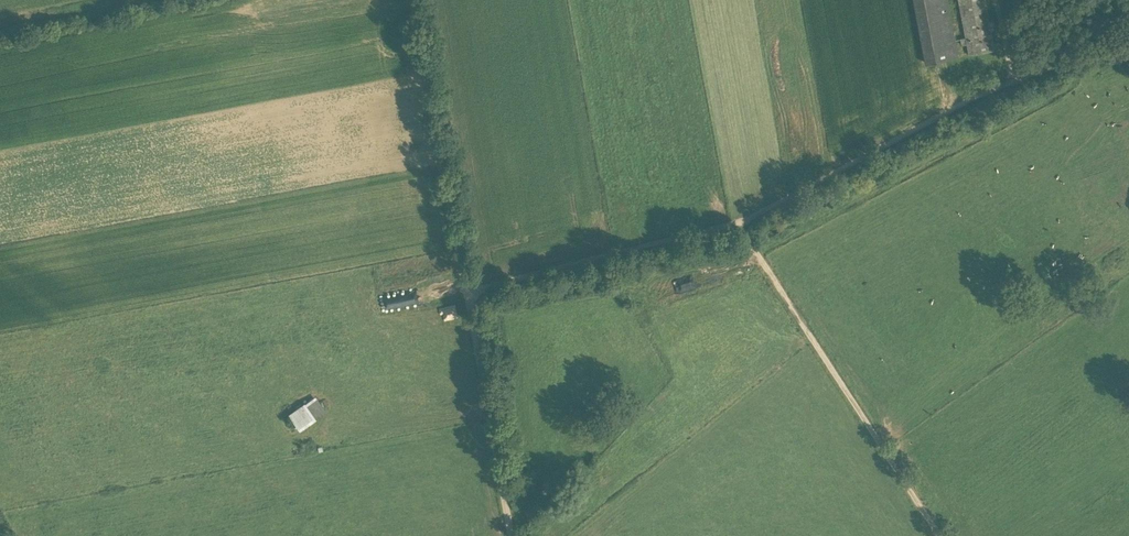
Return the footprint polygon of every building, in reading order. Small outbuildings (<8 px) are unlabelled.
[(926,67),(958,60),(947,0),(912,0),(926,67)] [(975,58),(998,53),(986,0),(962,0),(975,58)] [(647,302),(706,282),(701,269),(642,289),(647,302)] [(305,404),(289,416),(298,428),(314,416),(305,404)]
